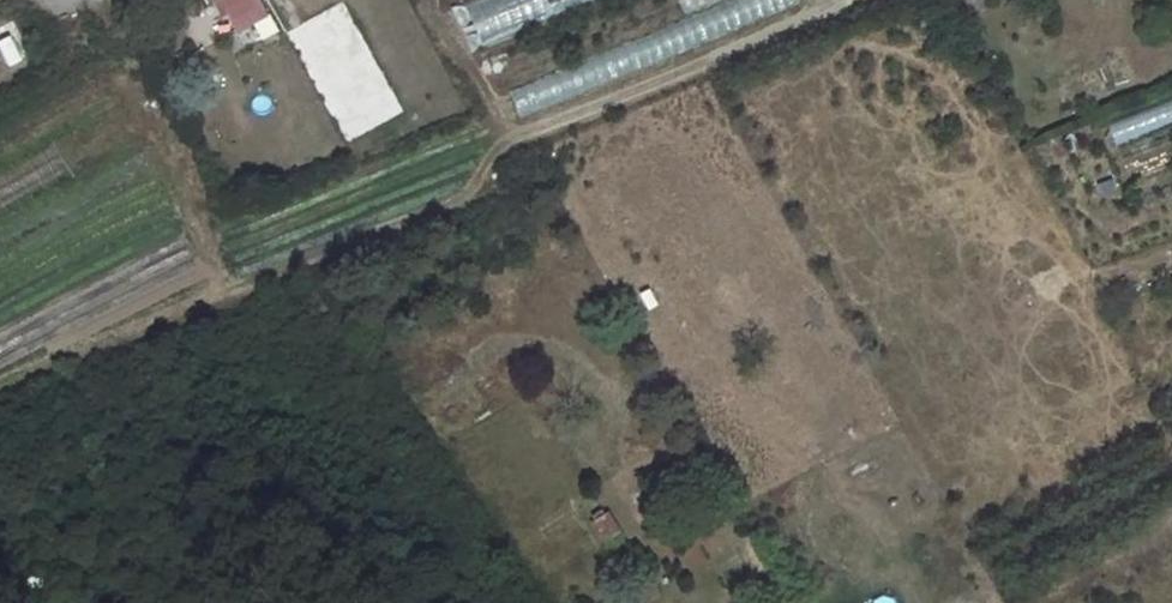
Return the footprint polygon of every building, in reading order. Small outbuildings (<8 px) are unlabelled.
[(256,0),(210,0),(212,5),(221,2),(237,32),(265,17),(256,0)] [(456,0),(472,42),(588,0),(457,0),(456,0)] [(508,89),(518,114),(800,8),(797,0),(678,0),(686,22),(508,89)] [(1106,122),(1114,146),(1171,125),(1171,99),(1106,122)] [(599,542),(619,532),(608,509),(588,518),(599,542)]
